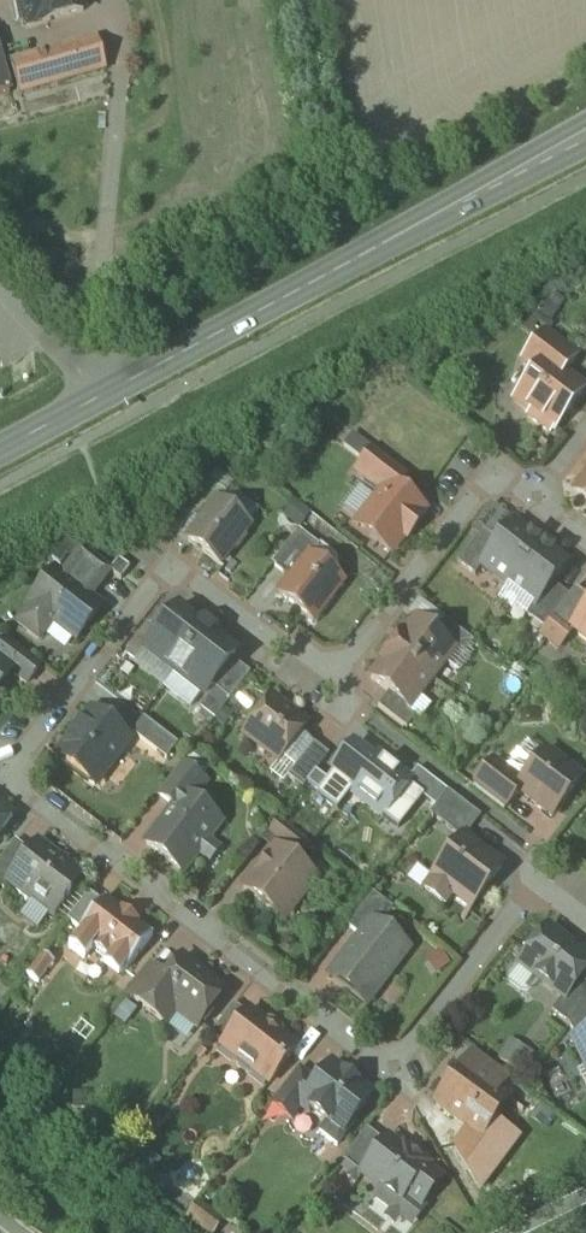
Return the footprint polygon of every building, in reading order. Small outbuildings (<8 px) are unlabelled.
[(22,31),(86,14),(82,0),(14,0),(22,31)] [(99,38),(13,64),(23,98),(109,73),(99,38)] [(0,62),(0,98),(10,95),(0,62)] [(578,358),(545,333),(523,362),(537,373),(546,361),(565,375),(578,358)] [(565,375),(546,361),(537,373),(516,401),(531,413),(528,417),(551,434),(554,430),(555,431),(585,391),(565,375)] [(408,476),(373,450),(356,472),(383,493),(389,485),(397,490),(408,476)] [(576,493),(585,500),(585,480),(576,493)] [(211,482),(187,512),(203,524),(218,503),(220,504),(227,495),(211,482)] [(397,490),(389,485),(383,493),(361,521),(375,531),(370,537),(392,554),(404,537),(407,539),(423,519),(420,517),(424,511),(397,490)] [(291,500),(283,513),(300,524),(308,512),(291,500)] [(220,504),(218,503),(203,524),(189,541),(220,565),(231,551),(236,550),(245,540),(244,535),(250,527),(220,504)] [(514,524),(491,506),(472,531),(479,536),(483,531),(499,544),(514,524)] [(499,544),(482,567),(483,568),(508,587),(543,543),(535,537),(534,539),(515,524),(514,524),(499,544)] [(499,544),(483,531),(479,536),(458,564),(476,577),(483,568),(482,567),(499,544)] [(299,532),(273,566),(292,580),(310,558),(311,558),(319,547),(299,532)] [(543,543),(508,587),(534,607),(535,608),(553,585),(568,565),(549,550),(550,549),(543,543)] [(111,572),(82,551),(68,568),(97,590),(111,572)] [(311,558),(310,558),(292,580),(280,596),(314,622),(343,584),(311,558)] [(56,571),(29,605),(31,606),(18,623),(40,640),(53,623),(77,641),(103,607),(91,598),(97,590),(68,568),(63,576),(56,571)] [(569,597),(553,585),(535,608),(534,607),(527,616),(544,630),(550,623),(569,597)] [(550,623),(568,637),(574,630),(573,629),(585,611),(585,596),(576,589),(569,597),(550,623)] [(180,610),(148,652),(176,674),(211,628),(204,622),(197,623),(180,610)] [(573,629),(574,630),(585,639),(585,611),(573,629)] [(474,642),(445,620),(435,635),(452,648),(458,647),(466,653),(474,642)] [(435,635),(416,621),(400,643),(398,642),(393,649),(433,680),(446,662),(445,656),(452,648),(435,635)] [(219,633),(211,628),(176,674),(204,696),(211,687),(232,660),(237,653),(220,640),(219,633)] [(7,640),(0,650),(0,662),(13,672),(12,674),(27,685),(42,667),(7,640)] [(433,680),(393,649),(387,656),(389,657),(372,679),(390,693),(407,707),(413,698),(419,697),(433,680)] [(232,660),(211,687),(230,701),(251,675),(232,660)] [(12,674),(13,672),(0,662),(0,690),(12,674)] [(407,707),(390,693),(379,708),(407,730),(416,719),(408,713),(407,707)] [(307,726),(272,700),(245,735),(279,762),(307,726)] [(92,712),(57,758),(95,787),(130,741),(92,712)] [(179,745),(145,719),(133,734),(167,761),(179,745)] [(314,744),(288,778),(303,790),(329,756),(314,744)] [(409,780),(378,756),(374,762),(354,747),(336,771),(355,786),(351,792),(383,817),(408,786),(411,781),(409,780)] [(582,780),(546,753),(522,783),(517,790),(519,792),(553,817),(582,780)] [(522,783),(494,762),(474,787),(504,811),(519,792),(517,790),(522,783)] [(207,785),(184,767),(182,765),(159,795),(176,809),(185,797),(193,803),(206,787),(207,785)] [(448,792),(418,769),(409,780),(411,781),(408,786),(436,808),(448,792)] [(448,792),(436,808),(430,815),(458,837),(465,827),(470,831),(468,834),(469,835),(481,818),(448,792)] [(176,809),(149,844),(148,845),(149,847),(181,871),(183,873),(220,824),(218,823),(193,803),(185,797),(176,809)] [(13,819),(0,809),(0,837),(13,819)] [(308,845),(279,822),(278,823),(263,844),(275,853),(282,844),(286,847),(295,836),(307,846),(308,845)] [(307,846),(295,836),(286,847),(299,856),(307,846)] [(497,864),(464,839),(433,879),(471,909),(493,880),(488,875),(497,864)] [(38,844),(30,854),(16,843),(0,864),(0,866),(15,879),(11,886),(34,903),(35,901),(55,916),(72,896),(69,893),(81,877),(72,870),(75,867),(64,858),(62,862),(38,844)] [(282,853),(273,865),(267,861),(244,891),(278,917),(294,897),(299,901),(316,880),(282,853)] [(0,866),(0,886),(6,891),(11,886),(15,879),(0,866)] [(371,893),(346,926),(361,938),(373,922),(380,928),(394,910),(371,893)] [(90,895),(69,923),(81,932),(102,905),(90,895)] [(120,913),(107,903),(107,902),(106,901),(102,905),(81,932),(78,936),(80,937),(70,950),(85,962),(94,951),(109,962),(104,968),(119,980),(125,972),(126,973),(154,938),(152,937),(152,938),(138,927),(140,925),(138,923),(138,924),(123,912),(124,912),(122,911),(120,913)] [(361,938),(333,975),(369,1003),(409,950),(380,928),(373,922),(361,938)] [(549,930),(526,960),(539,970),(534,976),(563,998),(564,999),(579,979),(585,971),(585,959),(549,930)] [(44,955),(28,977),(39,985),(55,964),(44,955)] [(225,994),(182,961),(165,982),(144,1009),(165,1025),(176,1011),(199,1028),(225,994)] [(148,969),(127,996),(144,1009),(165,982),(148,969)] [(564,999),(563,998),(553,1013),(569,1025),(585,1003),(585,985),(579,979),(564,999)] [(569,1025),(576,1039),(585,1034),(585,1003),(569,1025)] [(235,1005),(211,1036),(212,1037),(213,1036),(224,1045),(247,1015),(235,1005)] [(280,1031),(271,1024),(265,1025),(249,1012),(247,1015),(224,1045),(222,1048),(238,1061),(239,1066),(248,1074),(253,1073),(270,1085),(297,1049),(281,1037),(280,1031)] [(573,1041),(585,1067),(585,1034),(576,1039),(573,1041)] [(523,1071),(532,1052),(508,1042),(500,1060),(523,1071)] [(508,1080),(474,1054),(464,1068),(498,1094),(508,1080)] [(317,1084),(301,1105),(303,1107),(327,1125),(320,1134),(337,1147),(344,1139),(345,1139),(358,1122),(357,1117),(372,1097),(332,1066),(317,1084)] [(498,1094),(464,1068),(436,1106),(481,1140),(509,1102),(498,1094)] [(299,1070),(273,1105),(292,1120),(303,1107),(301,1105),(317,1084),(299,1070)] [(367,1131),(343,1162),(361,1176),(385,1145),(367,1131)] [(402,1151),(388,1141),(385,1145),(361,1176),(382,1192),(376,1199),(393,1212),(399,1205),(406,1197),(420,1209),(431,1195),(427,1192),(437,1179),(426,1170),(429,1168),(404,1148),(402,1151)]
